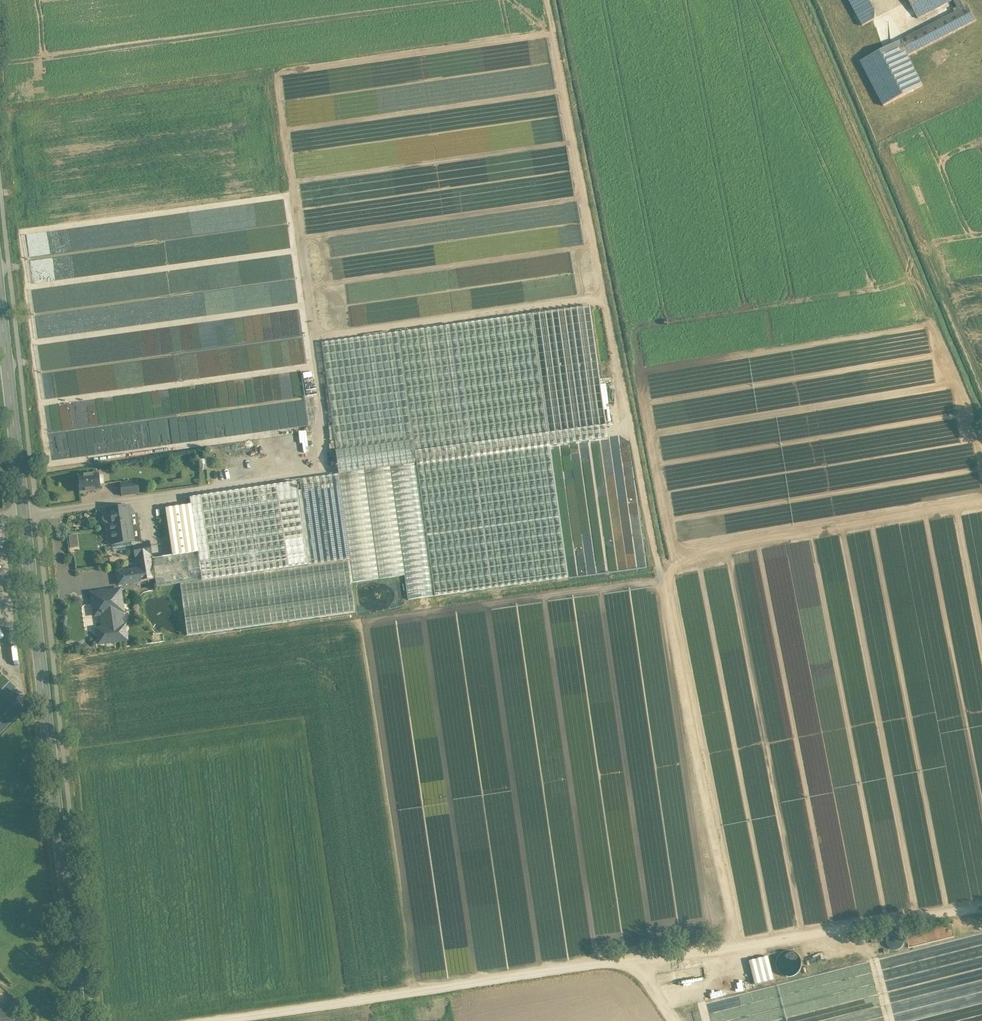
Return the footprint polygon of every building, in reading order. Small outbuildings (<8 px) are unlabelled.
[(855,13),(871,4),(869,0),(848,0),(855,13)] [(908,1),(918,18),(953,0),(910,0),(908,1)] [(909,37),(916,51),(976,20),(965,0),(953,0),(955,3),(959,10),(941,19),(909,37)] [(955,3),(938,12),(941,19),(959,10),(955,3)] [(871,4),(855,13),(859,19),(875,11),(871,4)] [(909,37),(860,62),(884,106),(923,86),(907,56),(916,51),(909,37)] [(589,306),(456,325),(492,588),(568,578),(550,446),(607,438),(589,306)] [(456,325),(398,333),(416,464),(434,596),(492,588),(456,325)] [(398,333),(321,343),(336,451),(335,451),(338,475),(390,468),(416,464),(398,333)] [(416,464),(390,468),(405,575),(404,576),(408,600),(434,596),(416,464)] [(338,475),(299,481),(301,491),(297,492),(307,557),(310,556),(311,560),(349,554),(349,560),(348,560),(351,583),(404,576),(405,575),(390,468),(338,475)] [(98,474),(78,477),(79,484),(78,486),(78,491),(80,492),(80,493),(100,491),(98,474)] [(137,482),(120,484),(122,496),(138,494),(137,482)] [(295,482),(270,485),(281,561),(307,557),(297,492),(297,490),(298,490),(298,487),(296,487),(295,482)] [(307,557),(281,561),(270,485),(265,486),(268,504),(270,522),(276,563),(200,574),(201,580),(348,560),(349,560),(349,554),(311,560),(310,556),(307,557)] [(265,486),(155,504),(157,522),(268,504),(265,486)] [(268,504),(157,522),(160,540),(270,522),(268,504)] [(129,507),(110,509),(111,513),(105,514),(103,517),(104,522),(107,524),(108,524),(110,533),(110,532),(112,544),(131,541),(132,546),(133,546),(141,545),(141,544),(137,518),(129,519),(128,516),(130,516),(129,507)] [(270,522),(160,540),(163,558),(197,553),(200,574),(276,563),(270,522)] [(70,535),(71,547),(80,547),(79,535),(70,535)] [(150,543),(141,544),(141,545),(133,546),(135,558),(152,555),(150,543)] [(163,558),(152,560),(155,579),(156,587),(180,583),(201,580),(200,574),(197,553),(163,558)] [(152,555),(135,558),(137,570),(139,582),(155,579),(152,560),(152,555)] [(201,580),(180,583),(184,609),(352,586),(351,583),(348,560),(201,580)] [(137,570),(117,572),(119,585),(139,582),(137,570)] [(352,586),(184,609),(187,636),(355,612),(352,586)] [(108,593),(92,596),(94,611),(97,613),(101,613),(103,614),(105,634),(103,634),(105,643),(103,643),(127,640),(125,631),(123,631),(120,610),(122,610),(122,609),(121,609),(119,591),(120,591),(119,590),(108,591),(108,593)] [(768,957),(749,961),(755,985),(774,980),(768,957)] [(720,980),(723,988),(727,987),(729,993),(746,989),(743,979),(733,982),(732,977),(720,980)] [(0,1007),(0,1020),(14,1020),(12,1006),(0,1007)]
